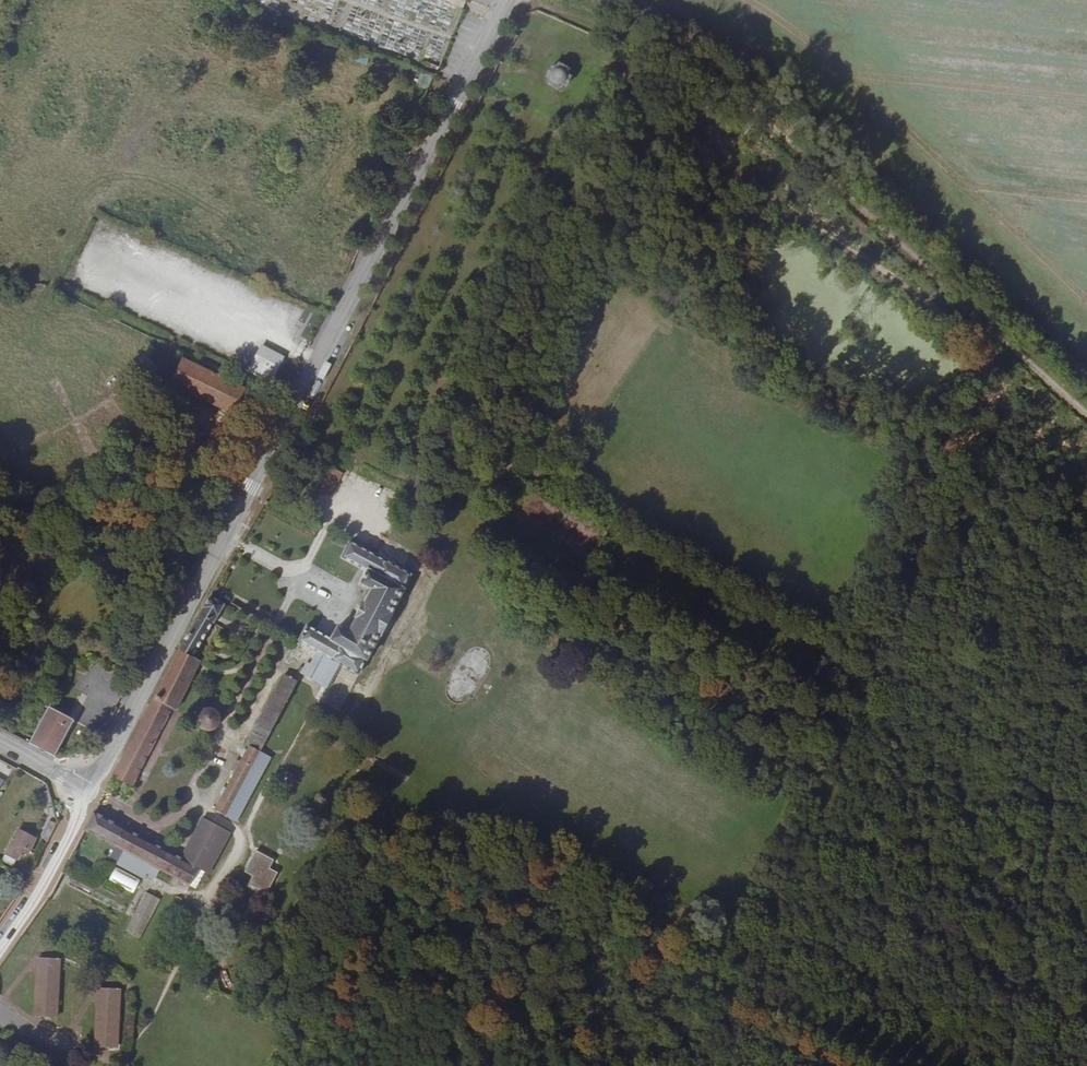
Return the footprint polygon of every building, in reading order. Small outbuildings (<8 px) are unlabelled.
[(566,86),(571,76),(569,75),(568,71),(569,69),(559,64),(558,65),(551,67),(546,76),(548,77),(549,82),(548,83),(559,89),(560,87),(564,86),(566,86)] [(271,380),(284,356),(261,344),(248,368),(271,380)] [(222,372),(210,365),(207,371),(183,359),(171,384),(232,414),(244,389),(220,377),(222,372)] [(307,442),(301,439),(298,444),(305,448),(307,442)] [(331,497),(343,473),(331,467),(319,491),(331,497)] [(402,588),(409,574),(348,542),(341,558),(365,571),(358,584),(369,589),(362,603),(354,618),(355,619),(348,633),(338,627),(330,639),(306,625),(297,640),(316,651),(310,663),(307,662),(300,673),(327,688),(340,665),(358,674),(365,660),(366,661),(379,636),(380,636),(391,614),(390,614),(403,589),(402,588)] [(224,605),(210,597),(179,649),(113,776),(132,786),(172,708),(175,710),(200,661),(192,657),(224,605)] [(260,751),(298,681),(284,674),(246,745),(249,746),(247,750),(245,748),(241,755),(244,756),(227,788),(224,786),(220,793),(223,795),(215,809),(237,821),(271,757),(260,751)] [(45,751),(55,757),(70,727),(63,726),(63,723),(67,717),(49,706),(29,743),(38,748),(40,747),(42,746),(45,747),(45,751)] [(215,710),(212,708),(207,708),(202,710),(200,711),(198,714),(197,719),(197,723),(200,727),(202,730),(208,731),(213,731),(215,729),(217,728),(219,723),(220,720),(219,716),(217,712),(215,710)] [(63,726),(70,727),(73,720),(67,717),(63,723),(63,726)] [(286,773),(283,774),(280,780),(280,783),(285,785),(288,785),(291,779),(291,776),(286,773)] [(52,804),(48,790),(42,792),(47,806),(52,804)] [(94,812),(84,830),(114,846),(107,859),(142,878),(145,873),(154,878),(159,870),(173,878),(188,886),(198,869),(180,859),(94,812)] [(202,818),(180,859),(198,869),(208,874),(230,833),(202,818)] [(42,836),(48,839),(56,824),(50,821),(42,836)] [(16,860),(20,852),(22,848),(29,851),(35,839),(18,830),(5,854),(16,860)] [(269,868),(273,860),(256,850),(244,871),(252,876),(248,884),(266,894),(277,872),(269,868)] [(109,880),(135,892),(140,880),(114,868),(109,880)] [(188,886),(173,878),(170,884),(179,889),(180,888),(186,891),(188,886)] [(139,939),(160,899),(145,891),(125,931),(139,939)] [(56,1017),(58,959),(37,958),(35,1016),(56,1017)] [(116,1047),(119,989),(98,988),(95,1046),(116,1047)]
